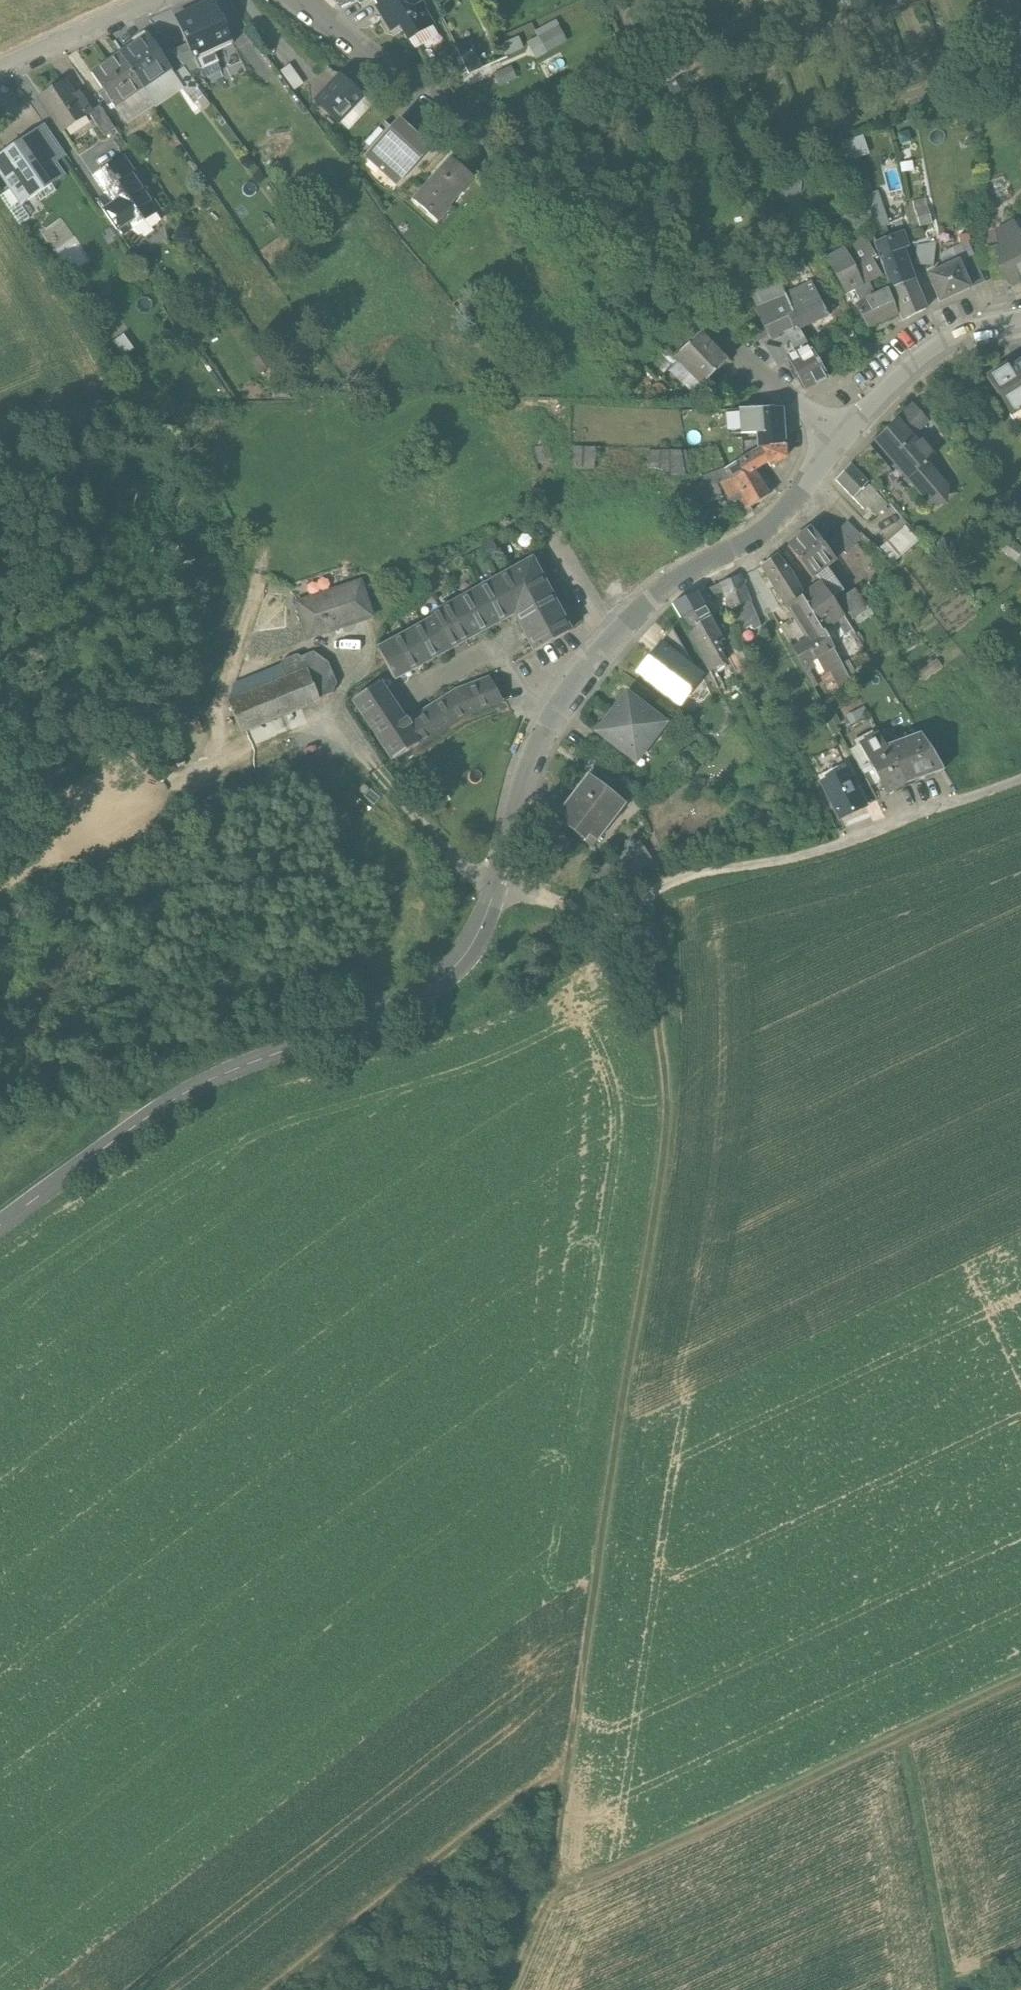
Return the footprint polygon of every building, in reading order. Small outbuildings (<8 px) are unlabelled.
[(377,4),(390,25),(399,20),(410,37),(434,22),(423,5),(426,3),(424,0),(383,0),(377,4)] [(214,1),(176,18),(188,47),(195,62),(234,45),(214,1)] [(171,70),(148,36),(119,55),(142,89),(171,70)] [(195,62),(188,47),(174,53),(184,67),(190,75),(199,71),(195,62)] [(473,49),(460,54),(469,73),(482,68),(473,49)] [(119,55),(92,74),(105,92),(100,95),(108,106),(112,103),(115,108),(142,89),(119,55)] [(275,65),(294,91),(304,84),(285,58),(275,65)] [(190,75),(184,67),(172,76),(188,98),(195,105),(198,103),(203,110),(210,106),(204,98),(205,98),(198,89),(199,88),(190,75)] [(361,99),(337,77),(336,78),(338,81),(332,87),(330,85),(329,86),(331,89),(317,104),(315,101),(314,102),(337,124),(361,99)] [(66,83),(42,99),(62,129),(88,112),(90,111),(79,95),(75,97),(66,83)] [(91,113),(90,111),(88,112),(105,137),(116,130),(100,107),(91,113)] [(361,148),(368,155),(393,129),(386,121),(361,148)] [(368,155),(398,182),(428,150),(398,123),(393,129),(368,155)] [(0,159),(0,174),(21,206),(37,195),(41,202),(56,192),(51,185),(65,176),(56,163),(66,156),(46,127),(0,159)] [(451,160),(414,201),(437,222),(450,207),(448,205),(460,192),(462,194),(463,192),(458,188),(468,176),(473,181),(474,180),(451,160)] [(154,207),(122,161),(96,179),(114,205),(128,225),(130,224),(134,231),(136,234),(139,236),(143,236),(158,224),(160,221),(159,217),(153,208),(154,207)] [(868,232),(882,226),(872,194),(859,199),(868,232)] [(134,231),(130,224),(128,225),(114,205),(104,212),(122,239),(134,231)] [(909,231),(911,245),(927,239),(925,232),(931,230),(924,209),(913,213),(918,228),(909,231)] [(986,258),(989,270),(1000,269),(999,265),(1001,259),(996,258),(995,249),(999,247),(999,244),(1018,235),(1012,224),(998,231),(983,232),(986,258)] [(901,250),(906,248),(900,233),(890,237),(885,225),(882,226),(868,232),(874,247),(890,289),(913,280),(901,250)] [(940,231),(943,245),(955,243),(953,229),(940,231)] [(1018,235),(999,244),(999,247),(995,249),(996,258),(1001,259),(999,265),(1000,269),(1007,280),(1009,284),(1013,286),(1020,281),(1020,235),(1018,235)] [(845,248),(863,285),(879,277),(875,262),(866,239),(845,248)] [(941,243),(917,246),(916,265),(934,267),(941,243)] [(863,285),(845,248),(820,261),(828,273),(841,293),(842,294),(863,285)] [(941,301),(971,287),(960,260),(950,264),(949,262),(943,265),(944,268),(929,274),(941,301)] [(992,282),(1007,280),(1000,269),(989,270),(992,282)] [(919,292),(913,280),(890,289),(894,302),(919,292)] [(827,316),(811,282),(784,296),(785,300),(791,315),(787,317),(793,331),(798,329),(827,316)] [(867,327),(896,314),(888,290),(856,304),(867,327)] [(919,292),(894,302),(902,322),(927,308),(919,292)] [(809,347),(798,329),(793,331),(787,317),(791,315),(785,300),(774,305),(772,303),(759,310),(776,339),(768,343),(780,363),(788,358),(787,358),(809,347)] [(675,342),(683,349),(696,337),(688,329),(675,342)] [(683,349),(675,357),(702,385),(728,360),(701,332),(696,337),(683,349)] [(826,375),(809,347),(787,358),(788,358),(802,388),(826,375)] [(728,360),(702,385),(706,389),(710,385),(714,389),(736,368),(728,360)] [(1020,411),(1020,364),(1009,371),(1006,367),(987,378),(1011,417),(1020,411)] [(913,405),(877,441),(922,495),(941,479),(927,464),(935,458),(920,441),(917,444),(912,438),(927,421),(913,405)] [(758,434),(759,451),(784,443),(781,408),(755,409),(755,410),(758,434)] [(758,434),(755,410),(740,410),(742,435),(758,434)] [(785,458),(784,443),(759,451),(724,470),(731,480),(732,481),(752,469),(753,470),(768,461),(771,466),(785,458)] [(532,449),(536,466),(553,462),(549,445),(532,449)] [(852,463),(872,484),(889,468),(871,446),(852,463)] [(594,451),(573,450),(572,471),(593,472),(594,451)] [(686,453),(647,451),(648,471),(663,470),(664,477),(689,476),(686,453)] [(869,484),(851,465),(837,480),(854,498),(869,484)] [(753,470),(752,469),(732,481),(748,508),(750,507),(768,496),(753,470)] [(720,483),(731,480),(724,470),(700,479),(703,488),(704,488),(718,484),(720,483)] [(748,508),(732,481),(731,480),(720,483),(734,506),(733,507),(743,524),(755,516),(750,507),(748,508)] [(721,496),(718,484),(704,488),(707,500),(721,496)] [(880,495),(869,484),(854,498),(865,509),(880,495)] [(848,524),(831,541),(846,556),(864,539),(848,524)] [(904,526),(878,548),(892,564),(918,541),(904,526)] [(810,579),(822,571),(824,573),(836,564),(812,533),(788,550),(810,579)] [(789,607),(804,597),(797,583),(778,556),(762,567),(789,607)] [(530,563),(497,582),(516,617),(535,652),(569,633),(530,563)] [(749,604),(751,602),(745,589),(741,576),(723,583),(730,609),(731,611),(749,604)] [(516,617),(497,582),(433,617),(434,620),(378,651),(394,680),(511,614),(513,619),(516,617)] [(297,606),(308,640),(370,619),(359,585),(297,606)] [(812,609),(811,610),(833,650),(835,648),(833,645),(849,634),(854,631),(833,600),(822,585),(805,596),(812,609)] [(842,603),(854,620),(870,610),(857,592),(842,603)] [(697,594),(674,604),(682,618),(704,606),(697,594)] [(796,618),(811,610),(804,597),(789,607),(796,618)] [(736,624),(749,617),(754,615),(749,604),(731,611),(736,624)] [(704,606),(682,618),(689,630),(711,618),(704,606)] [(808,665),(833,650),(811,610),(796,618),(810,639),(803,643),(801,640),(791,645),(804,668),(808,665)] [(736,624),(740,632),(752,625),(753,625),(749,617),(736,624)] [(711,618),(689,630),(702,653),(722,642),(723,641),(711,618)] [(753,625),(752,625),(756,631),(762,628),(758,622),(753,625)] [(672,629),(661,644),(680,659),(678,661),(689,670),(693,665),(672,629)] [(743,653),(747,651),(740,632),(729,638),(734,651),(740,648),(743,653)] [(722,642),(702,653),(709,664),(710,672),(715,680),(734,670),(728,659),(728,653),(722,642)] [(700,678),(689,670),(678,661),(680,659),(661,644),(638,673),(679,704),(689,692),(690,693),(691,691),(690,690),(700,678)] [(306,673),(230,703),(241,731),(331,695),(315,653),(301,659),(306,673)] [(855,688),(841,664),(831,669),(845,694),(855,688)] [(812,671),(808,665),(804,668),(807,674),(812,671)] [(407,727),(419,744),(469,712),(502,700),(491,683),(458,695),(407,727)] [(394,760),(419,744),(407,727),(378,685),(377,685),(376,685),(353,700),(394,760)] [(665,723),(628,694),(598,732),(635,761),(665,723)] [(888,750),(879,735),(860,745),(880,783),(886,794),(905,784),(888,750)] [(921,737),(888,750),(905,784),(943,771),(921,737)] [(880,783),(860,745),(849,751),(869,789),(880,783)] [(844,767),(820,780),(841,820),(870,805),(864,793),(860,795),(849,774),(848,774),(844,767)] [(626,806),(588,777),(559,814),(567,820),(562,827),(592,850),(626,806)] [(641,844),(593,875),(606,895),(654,864),(641,844)]
